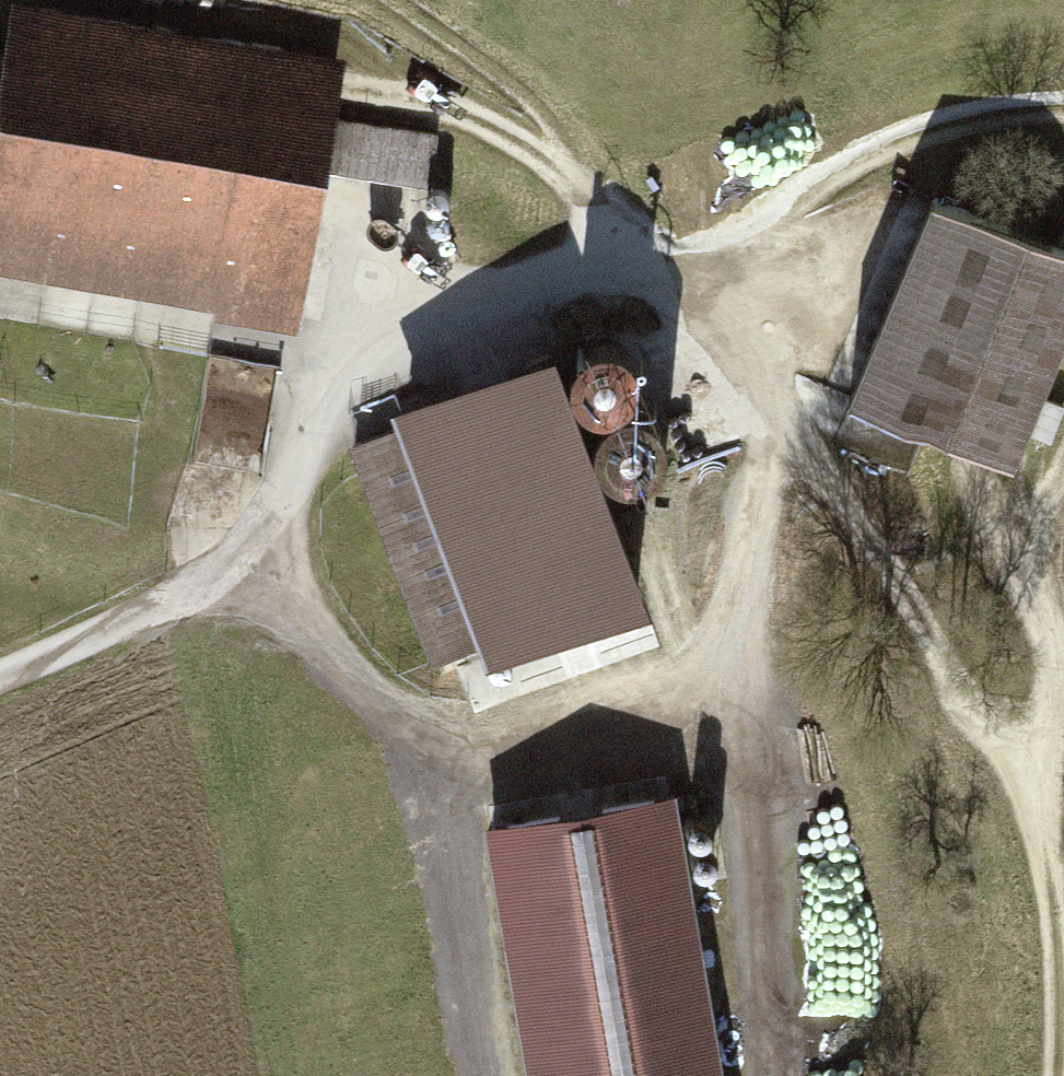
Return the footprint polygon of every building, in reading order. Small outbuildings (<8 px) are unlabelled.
[(84,0),(9,0),(0,54),(0,259),(213,293),(211,304),(300,318),(345,42),(84,0)] [(425,190),(433,197),(443,196),(450,189),(449,179),(442,172),(432,173),(425,180),(425,190)] [(926,197),(848,396),(1018,462),(1063,346),(1063,251),(926,197)] [(429,217),(435,222),(444,222),(449,215),(449,207),(442,201),(434,202),(428,208),(429,217)] [(52,269),(42,320),(143,339),(152,288),(52,269)] [(481,642),(483,649),(650,586),(552,331),(389,393),(398,417),(347,437),(433,660),(481,642)] [(600,404),(619,404),(636,395),(645,378),(646,359),(636,343),(619,333),(600,333),(584,342),(574,359),(574,378),(583,395),(600,404)] [(625,475),(644,476),(661,466),(670,450),(670,431),(661,414),(644,404),(625,404),(609,414),(599,430),(599,449),(608,466),(625,475)] [(484,817),(529,1075),(725,1075),(675,784),(484,817)] [(696,858),(704,864),(714,863),(720,855),(719,845),(711,839),(701,840),(695,848),(696,858)]
